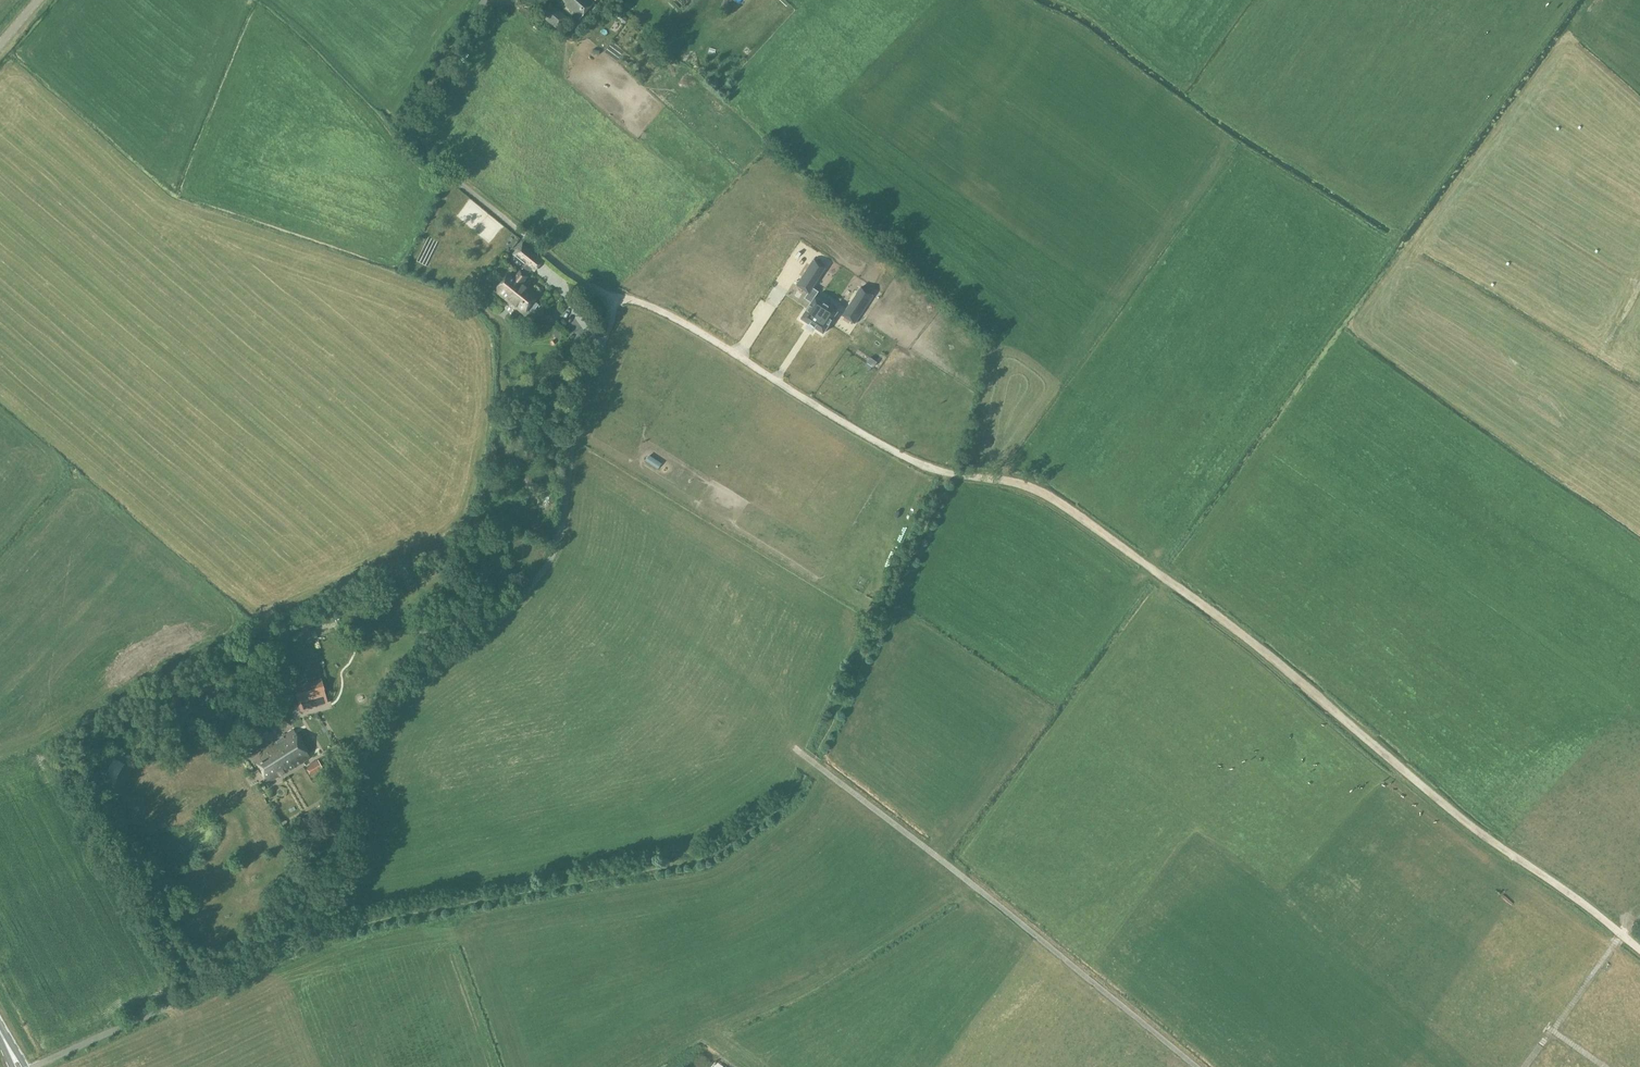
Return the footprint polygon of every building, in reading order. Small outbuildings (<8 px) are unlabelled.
[(594,3),(590,0),(559,0),(580,19),(594,3)] [(567,17),(550,4),(540,16),(557,30),(567,17)] [(510,29),(512,22),(499,18),(497,26),(510,29)] [(459,61),(465,65),(469,59),(463,55),(459,61)] [(522,270),(521,271),(527,276),(528,274),(532,270),(532,269),(535,271),(543,261),(522,244),(513,254),(514,255),(511,259),(523,268),(523,269),(522,270)] [(813,260),(796,285),(808,293),(804,298),(810,303),(800,318),(800,319),(808,325),(814,328),(822,333),(822,334),(823,333),(836,313),(837,312),(836,312),(815,298),(815,297),(814,297),(818,292),(812,288),(825,268),(813,260)] [(527,276),(521,271),(515,278),(510,274),(496,291),(524,313),(538,297),(521,283),(527,276)] [(861,288),(842,316),(854,324),(873,296),(861,288)] [(295,686),(294,687),(301,710),(320,705),(317,696),(325,693),(321,679),(320,679),(309,682),(306,684),(295,686)] [(293,731),(252,758),(267,783),(310,758),(293,731)] [(318,761),(308,766),(313,775),(323,769),(318,761)] [(330,806),(318,814),(322,820),(334,813),(330,806)]
